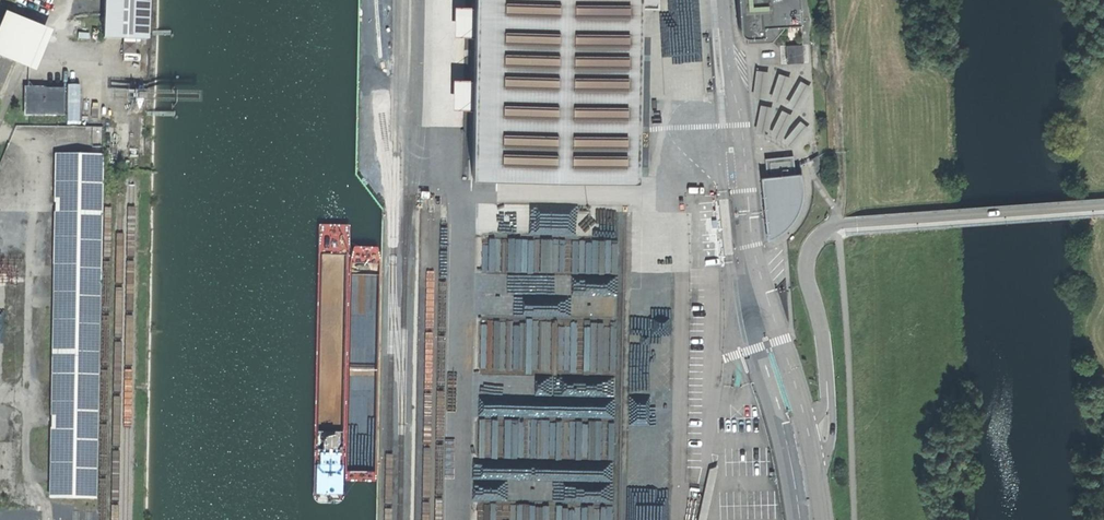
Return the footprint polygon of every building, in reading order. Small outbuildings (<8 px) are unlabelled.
[(147,0),(104,0),(102,39),(122,40),(122,53),(134,54),(134,40),(145,41),(147,0)] [(471,176),(637,179),(640,7),(640,0),(475,0),(471,176)] [(797,0),(736,0),(737,28),(738,30),(739,32),(740,33),(742,35),(743,35),(745,36),(746,43),(772,42),(783,28),(783,23),(799,22),(797,0)] [(470,33),(470,7),(456,7),(456,33),(470,33)] [(0,19),(0,86),(11,61),(34,71),(51,31),(3,11),(0,19)] [(802,44),(785,45),(786,63),(803,62),(802,44)] [(755,70),(752,97),(765,98),(769,71),(755,70)] [(778,73),(770,99),(782,103),(791,77),(778,73)] [(455,106),(470,106),(469,79),(454,79),(455,106)] [(799,80),(786,104),(798,111),(811,87),(799,80)] [(68,120),(81,120),(79,83),(67,83),(68,120)] [(27,89),(26,116),(63,117),(63,89),(27,89)] [(759,105),(755,131),(768,134),(773,107),(759,105)] [(781,109),(769,134),(781,140),(793,115),(781,109)] [(800,120),(782,141),(792,150),(810,128),(800,120)] [(59,155),(55,155),(49,498),(94,499),(101,155),(98,155),(98,140),(59,139),(59,155)] [(801,178),(800,173),(794,174),(793,155),(765,158),(766,176),(760,177),(766,240),(772,237),(779,233),(784,229),(789,224),(793,219),(795,216),(798,211),(799,207),(801,203),(802,199),(802,195),(803,190),(802,184),(801,178)] [(699,199),(700,216),(714,214),(713,198),(699,199)]
